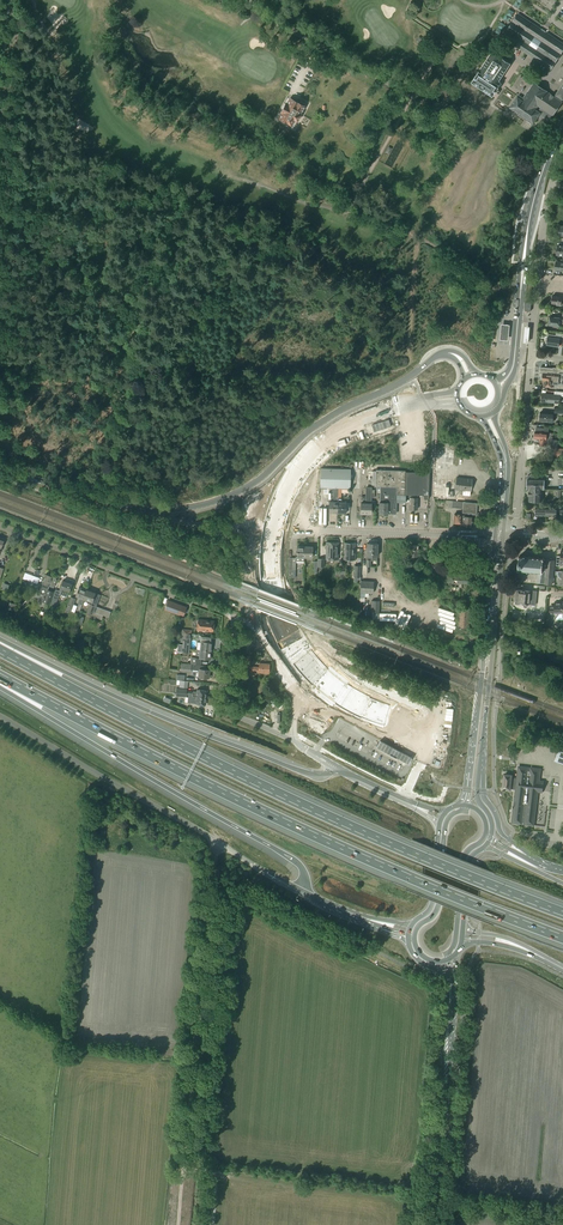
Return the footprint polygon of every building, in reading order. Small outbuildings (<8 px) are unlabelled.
[(517,15),(502,37),(550,69),(562,50),(562,45),(543,32),(517,15)] [(498,81),(510,64),(492,52),(481,69),(478,74),(477,76),(472,82),(493,96),(498,87),(497,87),(500,82),(498,81)] [(561,101),(560,101),(561,99),(562,99),(562,97),(562,84),(558,91),(555,95),(554,97),(546,91),(534,83),(529,91),(523,100),(518,96),(511,106),(517,110),(516,111),(528,119),(526,122),(531,126),(539,113),(545,117),(543,121),(544,121),(546,123),(547,123),(552,115),(561,101)] [(280,113),(277,119),(292,126),(295,121),(297,122),(305,107),(305,106),(306,103),(301,100),(299,103),(289,98),(286,103),(285,103),(280,113)] [(562,297),(553,296),(552,304),(556,304),(557,305),(561,305),(562,305),(562,297)] [(562,318),(551,316),(550,325),(560,326),(560,322),(562,322),(562,316),(562,318)] [(509,325),(500,324),(499,340),(507,341),(509,325)] [(545,345),(549,346),(549,345),(559,347),(560,340),(562,340),(562,333),(561,333),(556,333),(556,335),(548,334),(547,340),(546,339),(545,345)] [(540,379),(545,380),(562,381),(562,369),(558,369),(555,368),(545,367),(545,368),(541,367),(540,379)] [(555,391),(554,395),(542,394),(542,402),(560,403),(560,396),(562,396),(562,392),(555,391)] [(540,415),(540,417),(540,418),(540,421),(552,422),(553,422),(554,413),(553,413),(541,412),(541,415),(540,415)] [(533,428),(532,443),(535,443),(539,443),(539,445),(541,445),(542,446),(544,446),(545,445),(547,445),(551,446),(551,448),(554,449),(554,458),(562,458),(562,449),(557,449),(558,440),(552,440),(552,437),(553,437),(553,433),(548,433),(549,429),(533,428)] [(337,506),(338,488),(338,469),(321,469),(320,488),(334,488),(334,502),(329,502),(329,513),(337,513),(337,506)] [(350,488),(350,469),(338,469),(338,488),(341,488),(350,488)] [(404,487),(405,471),(376,470),(375,485),(375,488),(379,488),(380,488),(380,502),(379,502),(379,514),(391,514),(391,513),(396,513),(396,495),(404,495),(404,487)] [(424,499),(428,499),(429,473),(406,472),(405,495),(410,495),(409,510),(417,510),(418,495),(424,496),(424,499)] [(537,476),(537,475),(531,475),(531,476),(528,476),(528,480),(527,480),(527,489),(530,489),(542,489),(545,489),(545,480),(538,480),(538,476),(537,476)] [(470,496),(472,480),(456,478),(455,490),(463,491),(462,495),(470,496)] [(346,513),(346,502),(341,502),(341,488),(338,488),(337,506),(337,513),(346,513)] [(374,498),(374,493),(371,493),(371,489),(366,489),(365,500),(366,500),(366,504),(361,503),(361,513),(371,514),(371,504),(370,504),(371,501),(371,498),(374,498)] [(542,501),(542,489),(530,489),(529,501),(542,501)] [(476,515),(477,503),(463,502),(463,509),(462,513),(468,514),(468,517),(464,516),(462,516),(464,516),(463,523),(463,526),(464,527),(465,527),(466,526),(471,526),(472,514),(476,515)] [(535,510),(535,512),(536,514),(536,515),(556,516),(556,512),(558,512),(559,507),(557,507),(557,508),(536,508),(536,509),(535,510)] [(463,523),(464,516),(462,516),(462,515),(454,514),(454,523),(461,524),(461,523),(463,523)] [(338,559),(339,543),(326,542),(325,559),(338,559)] [(355,560),(355,543),(344,543),(343,560),(355,560)] [(377,556),(377,544),(367,543),(366,566),(371,566),(371,556),(377,556)] [(417,556),(418,545),(410,545),(409,558),(413,558),(413,556),(417,556)] [(304,557),(305,547),(297,546),(297,557),(295,557),(295,558),(292,558),(292,562),(291,570),(292,570),(295,570),(295,561),(304,561),(304,557)] [(521,557),(521,556),(520,555),(519,557),(518,557),(518,558),(519,558),(518,569),(517,568),(517,570),(518,570),(518,571),(519,571),(519,570),(523,570),(523,571),(524,571),(524,570),(527,570),(527,571),(528,572),(529,570),(532,571),(532,572),(533,572),(533,571),(537,571),(537,572),(538,572),(538,571),(541,572),(541,573),(542,573),(542,572),(543,572),(544,571),(546,571),(546,577),(553,578),(554,561),(552,560),(552,559),(550,558),(550,560),(547,560),(545,560),(545,559),(544,559),(544,558),(543,558),(543,559),(539,558),(539,557),(538,557),(538,558),(534,558),(535,557),(533,557),(533,558),(530,558),(530,556),(529,556),(529,557),(525,557),(525,556),(524,556),(524,557),(521,557)] [(344,568),(345,565),(342,565),(342,568),(336,568),(335,575),(340,575),(340,579),(345,579),(345,568),(344,568)] [(54,588),(56,580),(56,578),(46,575),(41,587),(39,593),(45,596),(43,602),(48,604),(52,593),(47,591),(49,586),(54,588)] [(445,582),(466,583),(467,576),(446,575),(445,582)] [(67,597),(72,584),(63,581),(60,588),(59,591),(56,590),(52,599),(57,601),(60,595),(67,597)] [(361,581),(360,593),(358,615),(362,616),(362,601),(363,601),(363,598),(365,598),(365,597),(368,597),(368,593),(373,594),(374,581),(361,581)] [(84,600),(88,590),(79,587),(76,596),(84,600)] [(536,605),(536,597),(537,591),(523,590),(517,589),(516,598),(514,599),(514,601),(515,602),(515,603),(524,604),(524,605),(524,606),(525,607),(526,607),(527,607),(528,606),(528,605),(528,604),(536,605)] [(88,590),(84,600),(92,602),(91,604),(91,605),(90,605),(88,609),(86,614),(89,615),(91,616),(94,617),(96,613),(95,613),(98,607),(96,606),(100,595),(93,592),(88,590)] [(71,612),(76,599),(71,597),(66,610),(71,612)] [(183,617),(187,608),(168,601),(165,610),(183,617)] [(555,609),(550,610),(551,619),(556,619),(555,617),(557,617),(559,615),(558,614),(562,613),(562,601),(554,602),(555,609)] [(14,616),(19,618),(24,610),(18,607),(14,616)] [(479,647),(481,614),(470,613),(470,610),(459,609),(457,628),(458,628),(459,628),(459,630),(463,630),(463,628),(464,628),(464,635),(468,635),(467,646),(479,647)] [(213,631),(214,621),(198,620),(197,630),(208,632),(208,631),(213,631)] [(183,638),(182,648),(189,649),(191,630),(183,630),(182,638),(183,638)] [(197,642),(196,649),(197,649),(200,650),(211,651),(212,643),(201,642),(201,643),(197,642)] [(86,644),(83,649),(94,655),(96,650),(86,644)] [(211,651),(200,650),(197,649),(196,658),(191,657),(191,663),(200,664),(200,658),(210,659),(211,651)] [(269,673),(269,664),(259,663),(259,667),(249,666),(249,668),(250,668),(249,675),(254,675),(255,672),(258,672),(269,673)] [(208,678),(209,670),(205,669),(205,666),(181,664),(180,671),(199,672),(198,677),(208,678)] [(186,696),(186,690),(186,689),(176,688),(176,695),(186,696)] [(188,695),(192,695),(192,697),(206,698),(206,691),(197,690),(197,693),(193,692),(193,693),(191,693),(192,692),(187,692),(187,694),(188,694),(188,695)] [(205,704),(206,698),(192,697),(192,695),(188,695),(188,702),(196,703),(205,704)] [(412,764),(415,759),(376,738),(373,743),(412,764)] [(558,750),(554,761),(562,764),(562,751),(558,750)] [(511,775),(505,775),(503,788),(510,789),(510,788),(516,789),(512,822),(521,823),(522,821),(524,822),(524,824),(534,825),(540,769),(531,768),(531,770),(528,770),(528,768),(519,767),(517,779),(511,778),(511,775)]
